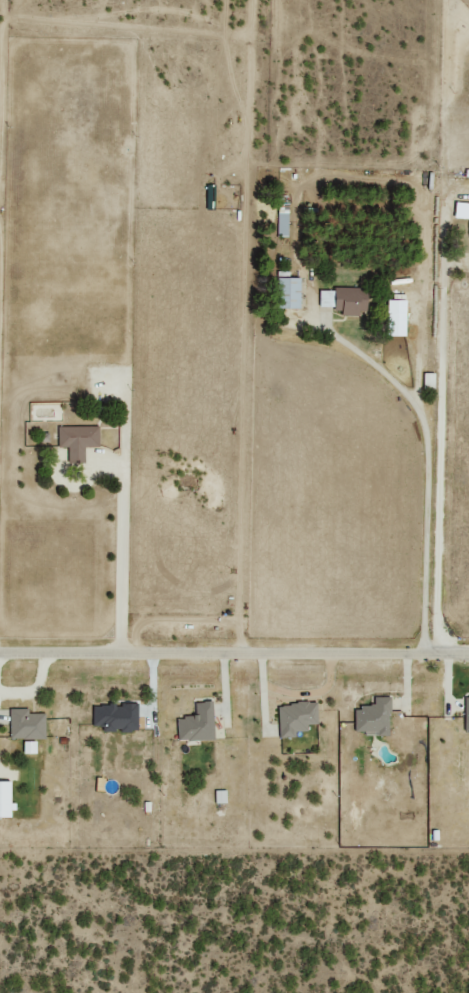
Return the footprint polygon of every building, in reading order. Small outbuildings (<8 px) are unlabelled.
[(468,236),(468,202),(454,201),(453,217),(468,217),(468,236)] [(291,211),(278,210),(277,234),(290,234),(291,211)] [(275,307),(298,308),(299,277),(276,276),(275,307)] [(319,307),(340,307),(340,315),(364,314),(364,287),(319,288),(319,307)] [(403,335),(404,299),(386,299),(385,335),(403,335)] [(423,387),(434,387),(434,372),(423,372),(423,387)] [(83,462),(84,445),(97,446),(98,426),(57,425),(57,446),(67,446),(67,462),(83,462)] [(353,705),(353,732),(387,733),(388,696),(373,696),(372,706),(353,705)] [(211,701),(193,702),(193,716),(175,716),(176,740),(212,739),(211,701)] [(276,703),(278,736),(294,736),(294,730),(306,729),(306,723),(316,723),(315,701),(276,703)] [(136,729),(137,704),(91,703),(91,729),(136,729)] [(44,712),(27,713),(27,708),(8,708),(9,738),(44,737),(44,712)] [(12,816),(12,803),(8,803),(8,781),(0,781),(0,817),(12,816)] [(226,803),(226,790),(214,789),(214,802),(226,803)]
